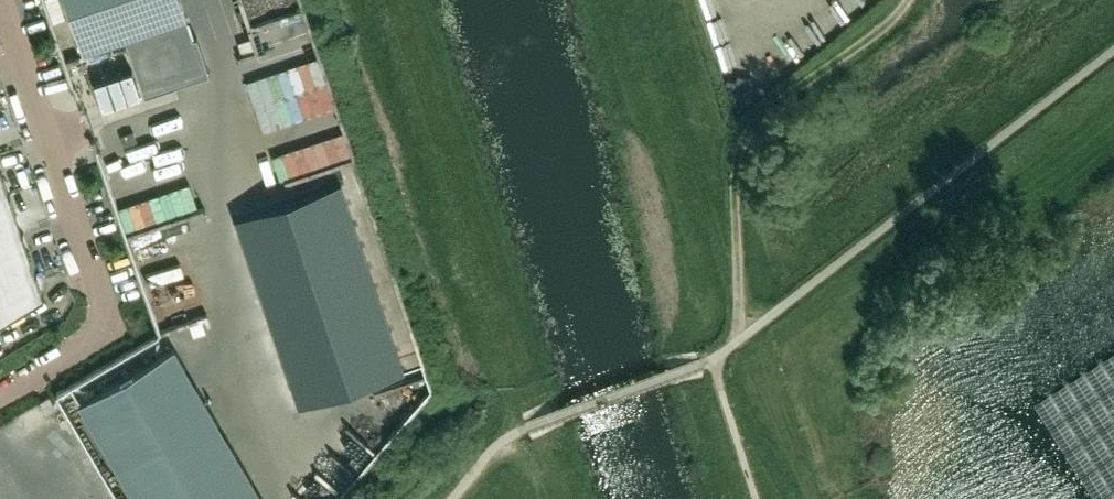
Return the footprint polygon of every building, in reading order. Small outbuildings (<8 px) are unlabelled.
[(82,53),(187,18),(181,0),(65,0),(82,53)] [(72,57),(68,26),(56,27),(61,59),(72,57)] [(140,94),(132,70),(93,83),(102,107),(140,94)] [(155,121),(138,125),(144,150),(161,146),(155,121)] [(44,295),(0,165),(0,321),(44,295)] [(137,191),(113,200),(129,241),(152,232),(137,191)] [(134,498),(262,498),(174,348),(78,404),(134,498)] [(50,396),(40,402),(47,414),(57,408),(50,396)] [(60,415),(21,438),(57,498),(110,498),(60,415)]
